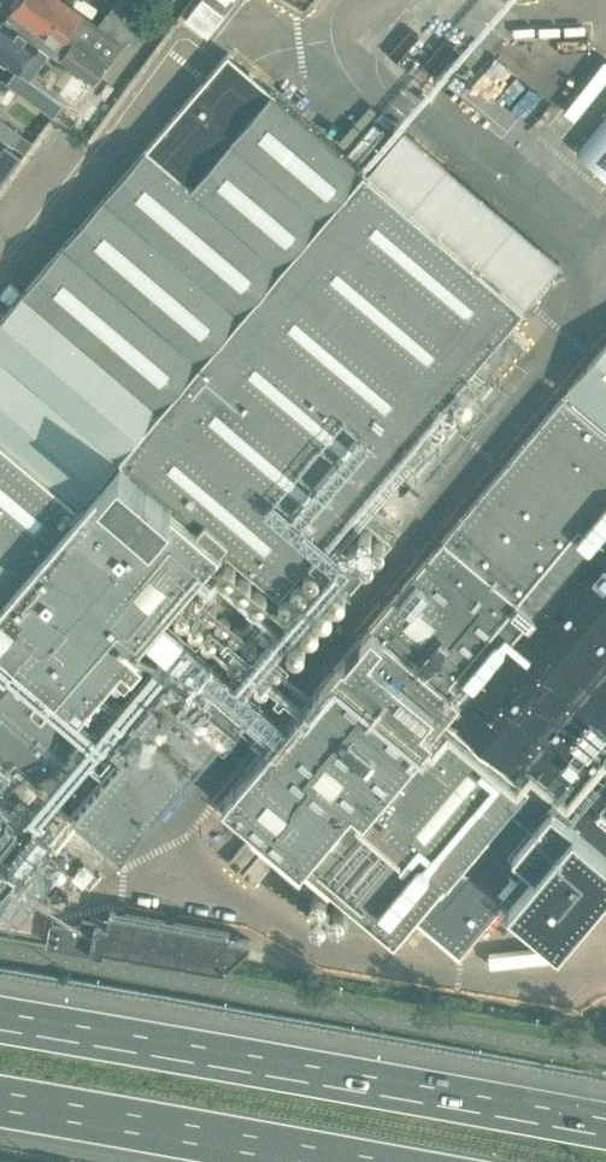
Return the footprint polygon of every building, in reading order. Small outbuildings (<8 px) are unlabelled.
[(82,11),(67,0),(17,0),(11,8),(59,43),(82,11)] [(151,8),(140,0),(115,0),(98,23),(124,41),(126,42),(151,8)] [(225,13),(207,0),(200,0),(183,23),(206,39),(225,13)] [(28,77),(37,66),(27,58),(38,43),(3,18),(0,22),(0,56),(16,68),(7,81),(9,82),(52,115),(62,102),(28,77)] [(92,83),(124,41),(98,23),(91,33),(83,44),(73,38),(59,58),(92,83)] [(1,640),(78,707),(123,655),(133,663),(143,652),(133,643),(163,608),(263,692),(282,670),(347,595),(347,585),(315,558),(308,559),(306,557),(523,304),(366,170),(272,90),(227,51),(145,146),(0,317),(0,641),(1,640)] [(57,94),(74,106),(91,83),(74,71),(57,94)] [(9,82),(7,81),(0,76),(0,95),(9,82)] [(73,124),(86,134),(102,111),(90,101),(73,124)] [(23,150),(31,139),(0,116),(0,133),(23,150)] [(16,152),(5,143),(0,150),(0,174),(16,152)] [(217,805),(248,831),(253,824),(329,888),(331,886),(395,939),(416,914),(460,951),(507,894),(560,939),(605,884),(605,342),(591,361),(224,796),(217,805)] [(0,800),(19,778),(21,780),(28,772),(122,852),(123,851),(120,849),(236,714),(238,716),(239,715),(235,710),(244,699),(190,652),(103,753),(0,662),(0,800)] [(4,901),(55,838),(22,812),(0,839),(0,898),(4,901)] [(238,868),(257,846),(246,838),(228,861),(238,868)] [(254,883),(281,851),(269,841),(242,873),(254,883)] [(315,880),(289,858),(279,870),(305,892),(315,880)] [(222,968),(249,943),(250,938),(229,935),(229,931),(110,910),(107,923),(81,918),(80,928),(51,923),(48,944),(103,952),(104,948),(222,968)]
